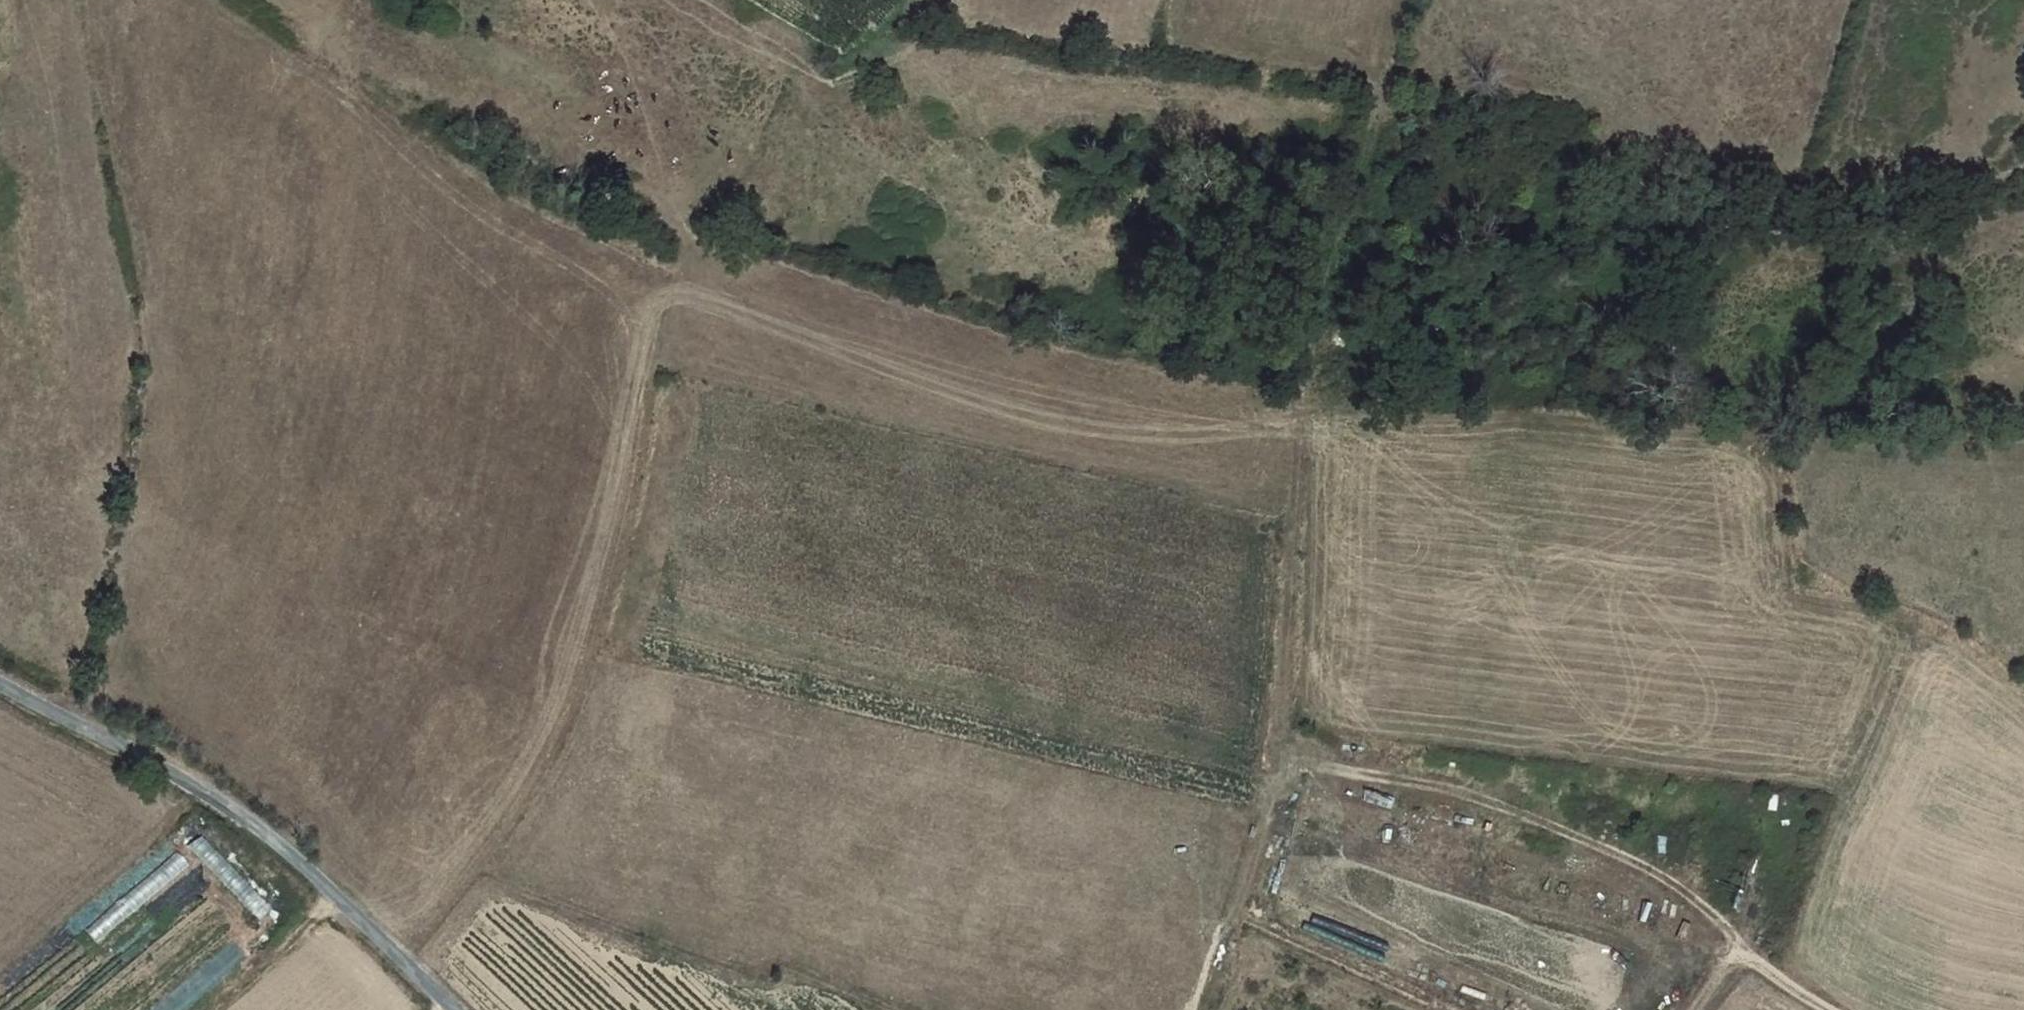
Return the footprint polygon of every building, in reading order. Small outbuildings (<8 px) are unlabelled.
[(260,919),(271,908),(254,890),(250,893),(192,833),(184,840),(260,919)]
